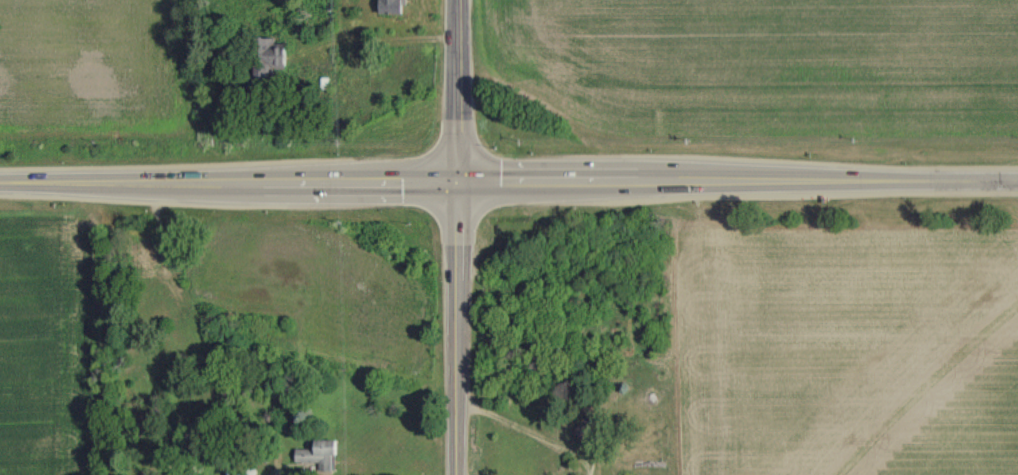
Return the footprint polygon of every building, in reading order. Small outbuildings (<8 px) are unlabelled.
[(401,0),(375,0),(375,13),(401,13),(401,0)] [(285,45),(268,45),(268,35),(249,35),(249,82),(268,82),(268,64),(285,64),(285,45)] [(335,439),(314,439),(314,449),(294,449),(294,462),(319,462),(319,471),(335,471),(335,439)]
